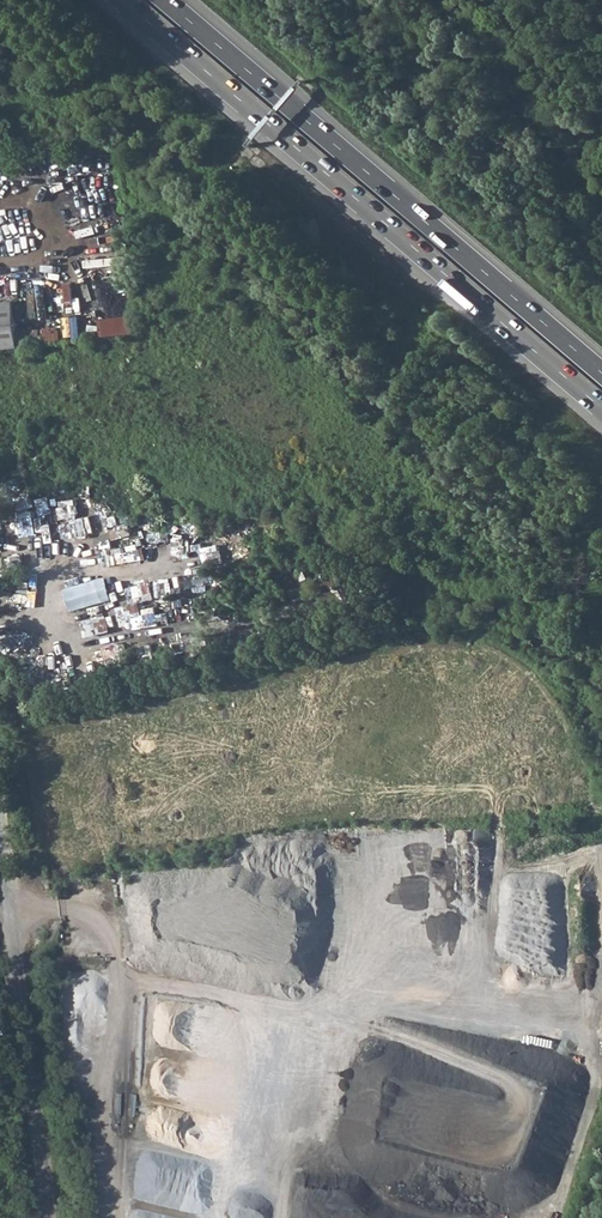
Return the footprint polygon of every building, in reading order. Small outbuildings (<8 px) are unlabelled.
[(17,346),(16,331),(13,303),(0,304),(0,348),(17,346)] [(68,337),(89,336),(89,317),(68,317),(68,337)] [(99,320),(101,336),(133,333),(131,317),(99,320)] [(44,329),(45,340),(60,340),(59,328),(44,329)] [(16,331),(17,346),(40,345),(39,329),(16,331)] [(65,585),(71,610),(104,602),(98,577),(65,585)] [(88,638),(111,631),(106,615),(83,622),(88,638)]
